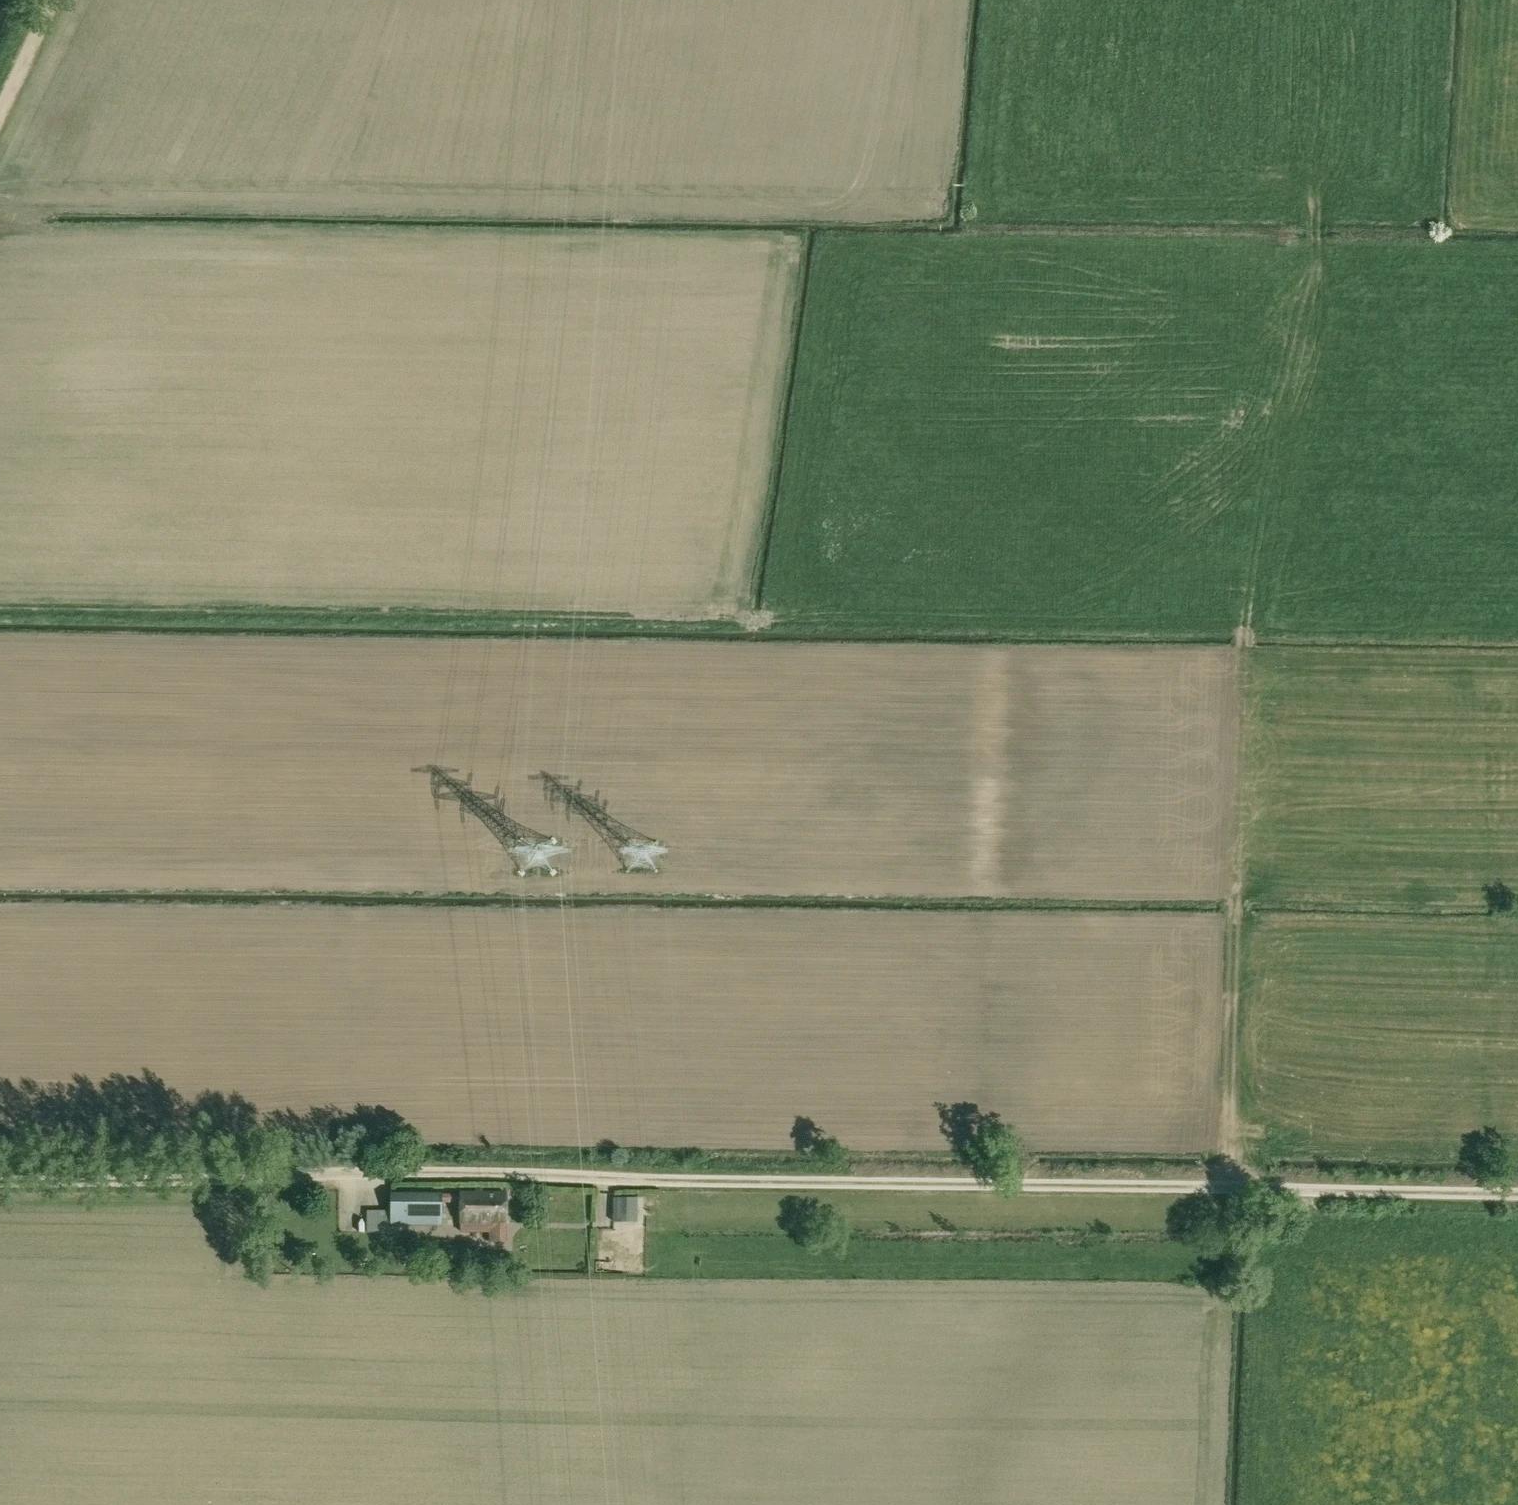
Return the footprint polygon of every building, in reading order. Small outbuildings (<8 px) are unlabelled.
[(391,1225),(391,1226),(441,1226),(441,1192),(393,1192),(392,1208),(392,1213),(391,1225)] [(462,1193),(461,1223),(461,1233),(491,1233),(491,1223),(508,1223),(508,1194),(462,1193)] [(391,1234),(391,1226),(391,1225),(392,1213),(367,1213),(367,1233),(391,1234)] [(419,1268),(419,1256),(406,1256),(406,1268),(419,1268)]
